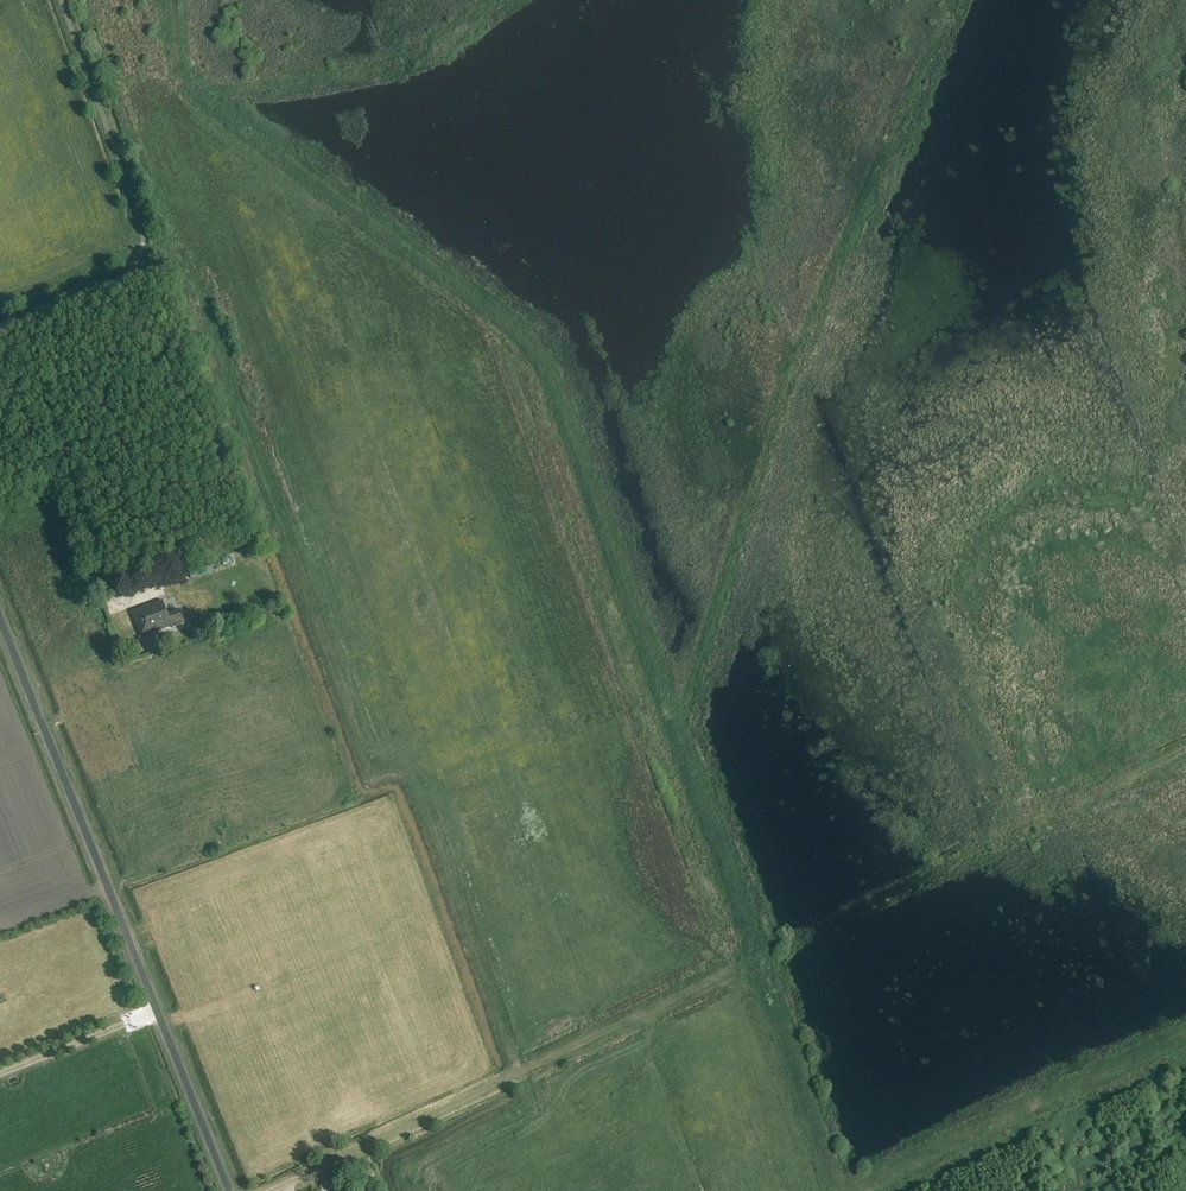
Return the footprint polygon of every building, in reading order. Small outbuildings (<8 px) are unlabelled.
[(132,613),(141,638),(171,627),(171,629),(184,624),(179,610),(167,614),(162,601),(132,613)] [(347,1182),(340,1184),(342,1190),(349,1187),(347,1182)]
